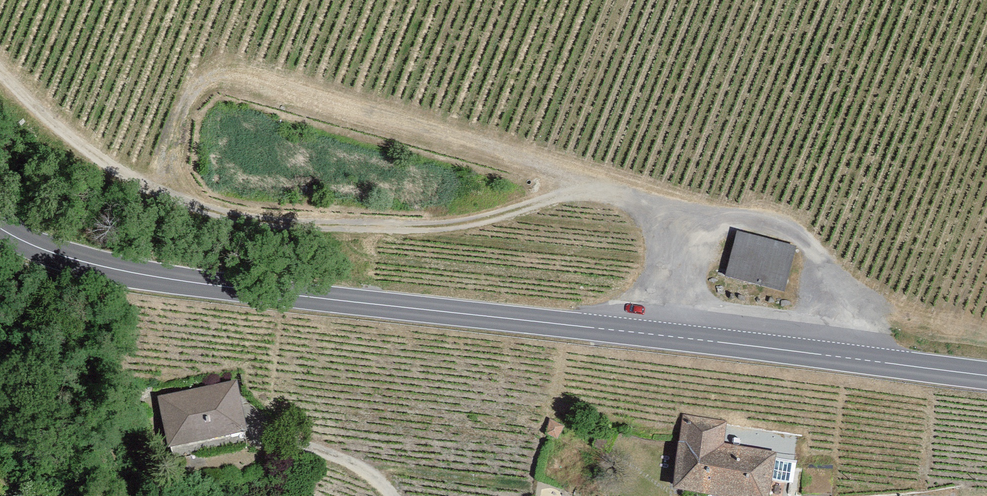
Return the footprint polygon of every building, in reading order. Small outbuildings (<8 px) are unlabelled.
[(736,237),(725,282),(785,297),(796,251),(736,237)] [(167,450),(244,432),(235,385),(157,400),(167,450)] [(726,423),(682,417),(671,494),(684,495),(769,495),(775,454),(722,446),(726,423)]
